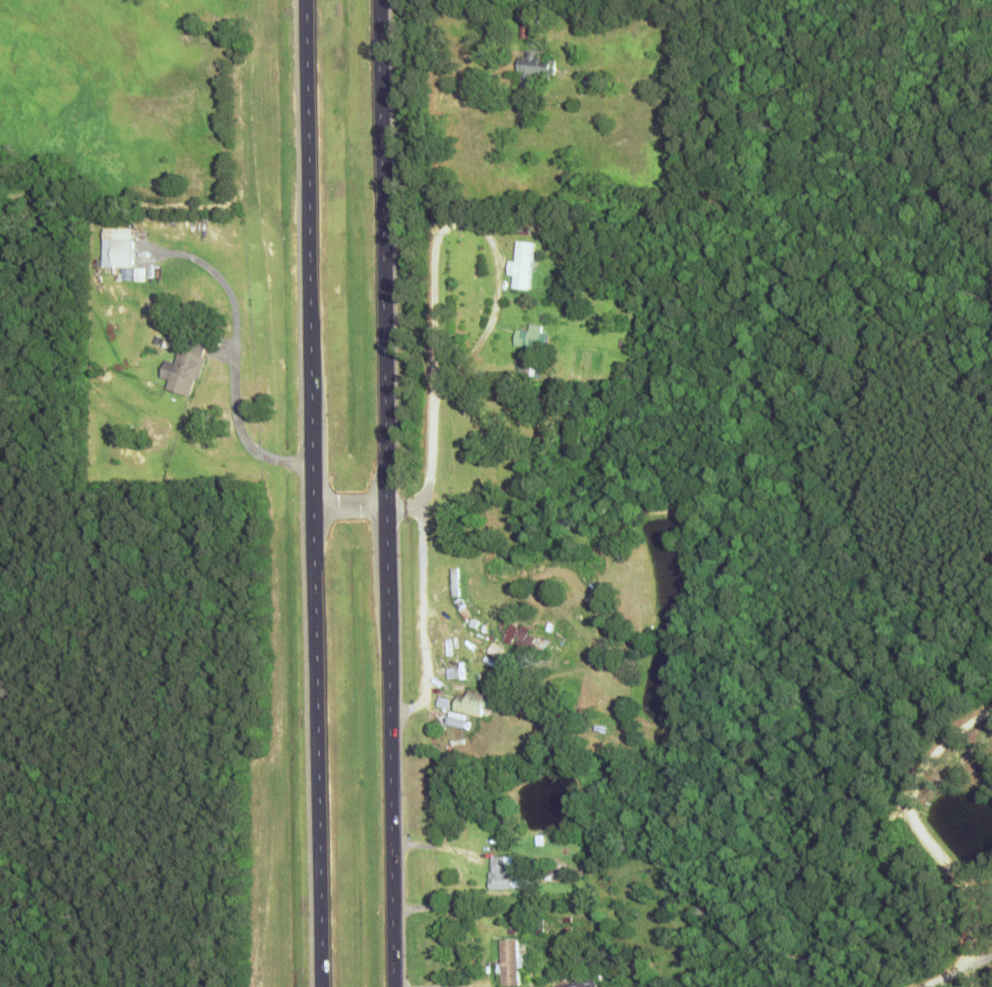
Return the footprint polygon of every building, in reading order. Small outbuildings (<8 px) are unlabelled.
[(553,78),(555,57),(522,53),(517,90),(531,92),(533,75),(553,78)] [(604,81),(587,76),(583,87),(600,93),(604,81)] [(132,229),(113,229),(113,268),(132,268),(132,229)] [(533,242),(517,241),(516,262),(509,262),(509,275),(514,275),(513,288),(530,289),(533,242)] [(540,334),(541,325),(528,324),(528,331),(515,329),(514,345),(544,348),(546,334),(540,334)] [(166,390),(192,396),(207,338),(182,332),(174,362),(165,360),(160,378),(168,380),(166,390)] [(539,377),(539,365),(515,365),(515,377),(539,377)] [(500,639),(520,651),(535,624),(515,613),(500,639)] [(452,710),(482,717),(483,710),(492,712),(496,695),(467,688),(465,697),(456,695),(452,710)] [(488,888),(512,888),(512,871),(503,871),(503,856),(488,856),(488,888)] [(516,985),(516,938),(499,938),(499,985),(516,985)] [(549,986),(596,986),(594,978),(549,985),(549,986)]
